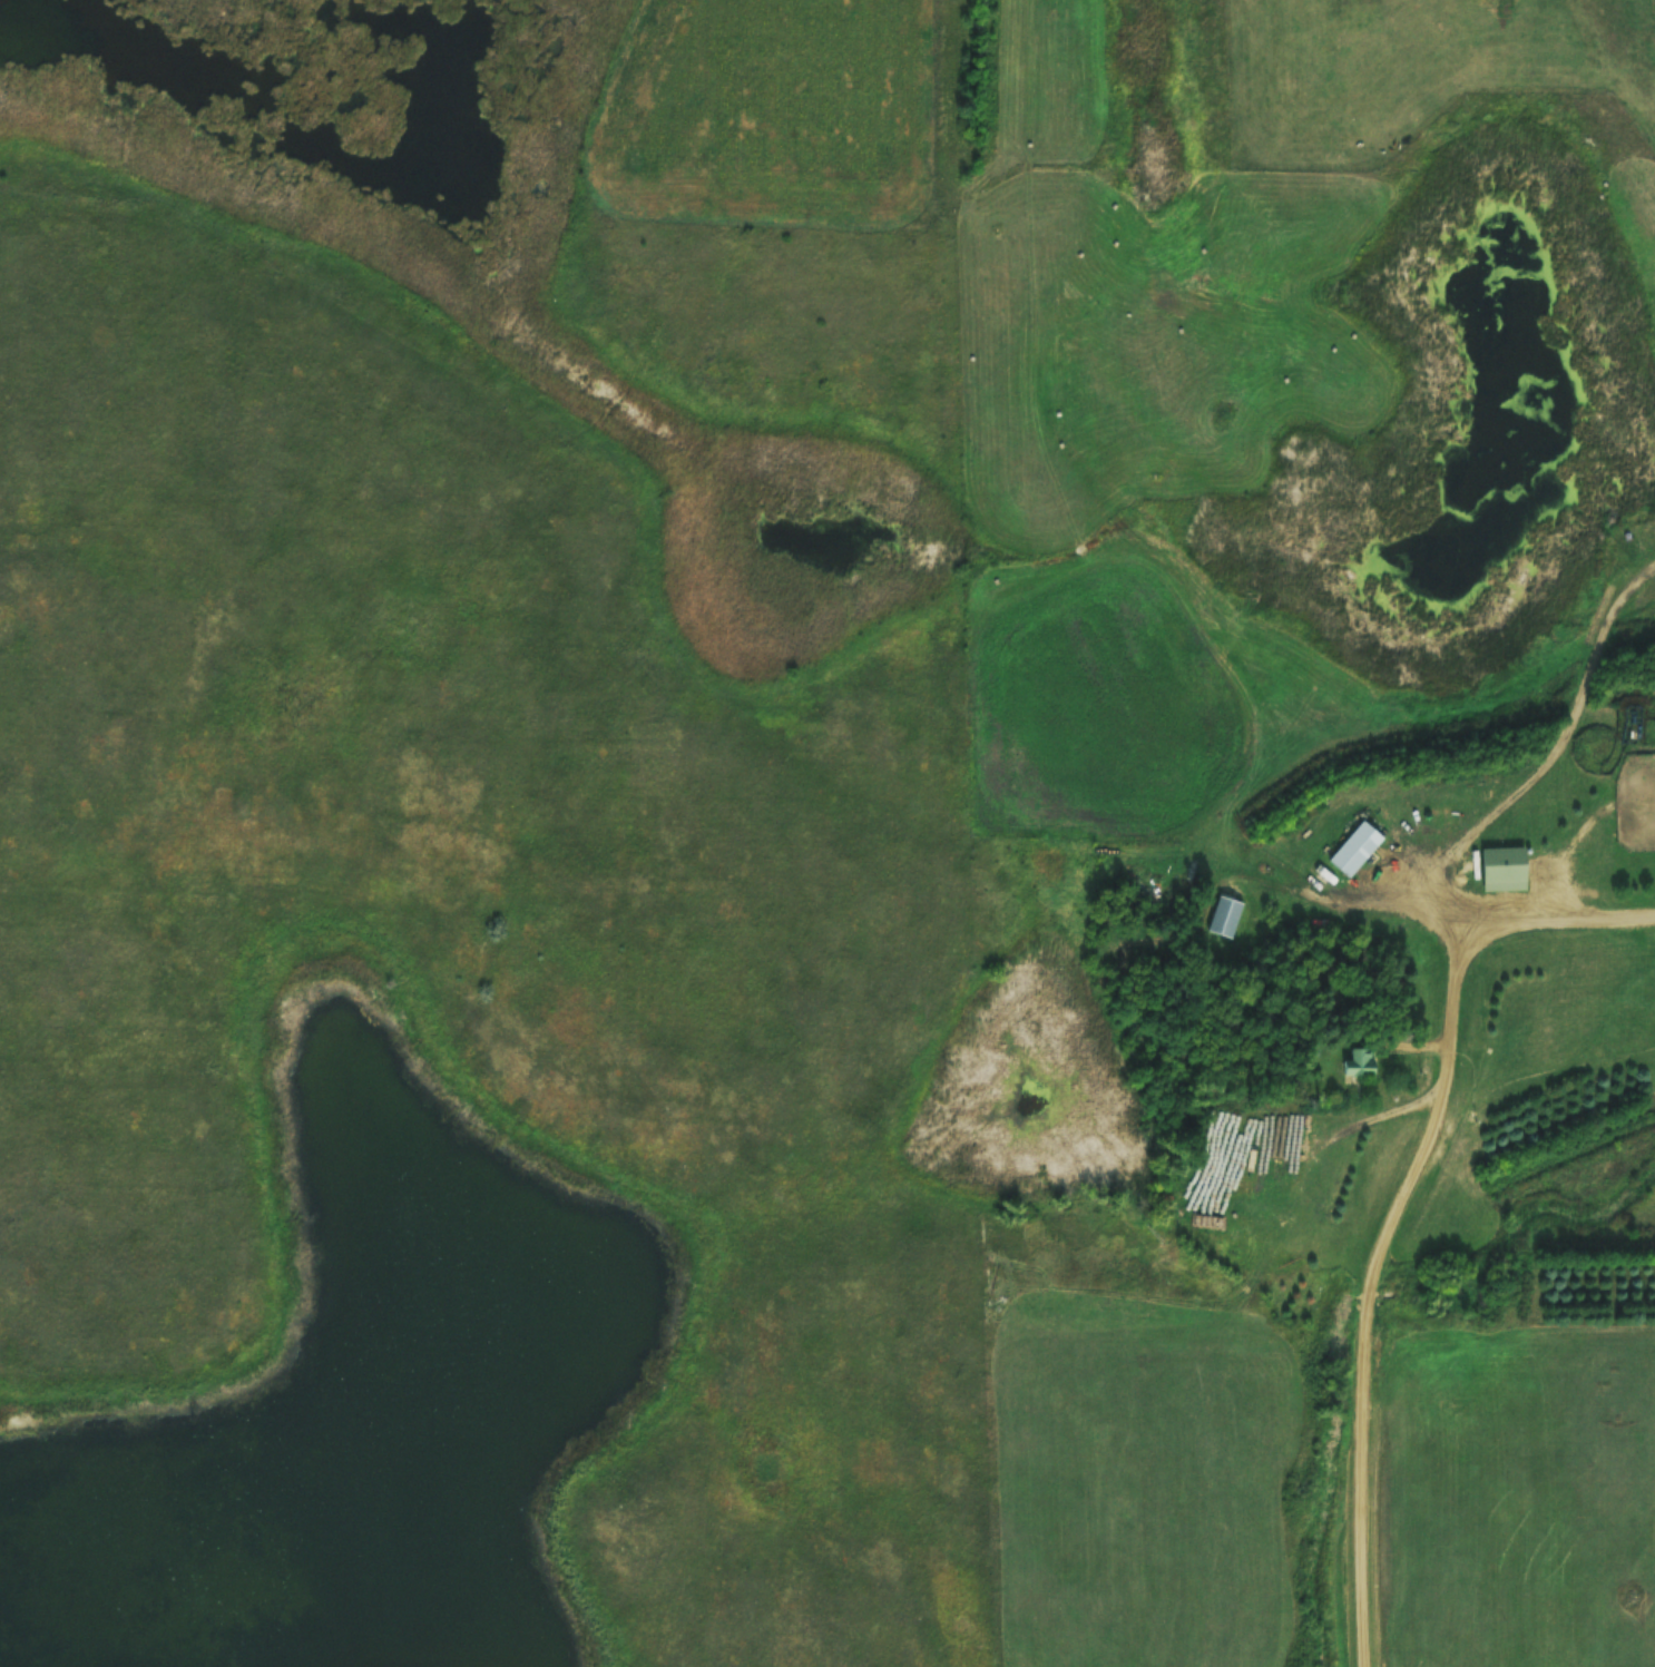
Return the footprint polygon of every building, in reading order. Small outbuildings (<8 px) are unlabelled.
[(1370,813),(1335,852),(1357,870),(1390,831),(1370,813)] [(1486,842),(1528,841),(1529,881),(1487,883),(1486,842)] [(1226,888),(1213,922),(1237,930),(1250,896),(1226,888)] [(1378,1075),(1348,1075),(1349,1052),(1355,1052),(1355,1046),(1367,1046),(1367,1051),(1378,1051),(1378,1075)]
